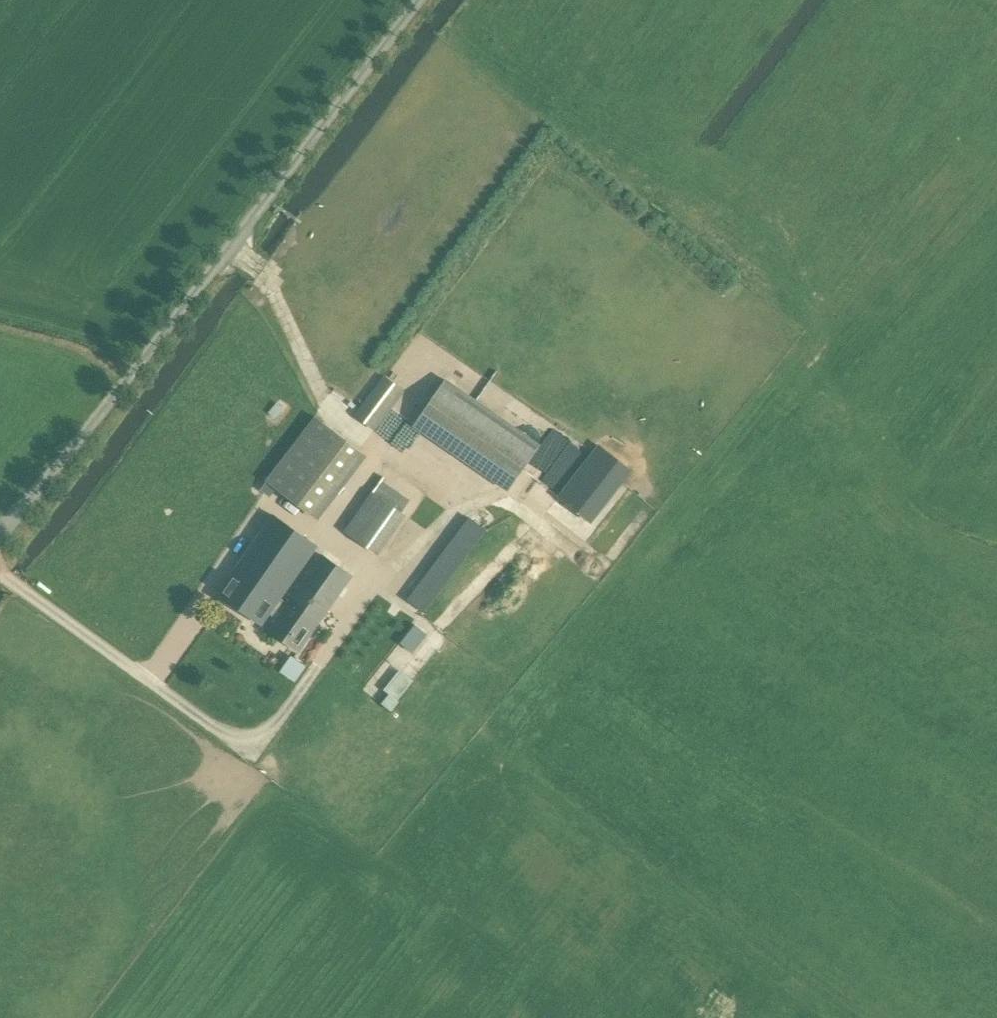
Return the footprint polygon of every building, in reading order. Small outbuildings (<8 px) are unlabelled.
[(375,429),(403,392),(384,378),(356,415),(375,429)] [(414,425),(508,490),(540,444),(446,378),(414,425)] [(361,450),(315,415),(260,489),(269,496),(275,488),(312,515),(361,450)] [(588,520),(628,468),(599,445),(559,497),(588,520)] [(410,502),(381,482),(375,491),(373,490),(344,530),(375,552),(402,513),(410,502)] [(282,599),(318,546),(273,515),(218,593),(263,625),(271,614),(282,599)] [(424,612),(485,530),(470,519),(409,600),(424,612)] [(300,650),(352,576),(323,555),(286,608),(282,605),(284,601),(282,599),(271,614),(277,619),(270,629),(300,650)] [(416,625),(402,642),(411,649),(425,631),(416,625)] [(282,672),(295,681),(306,666),(292,657),(282,672)] [(387,691),(389,693),(382,703),(392,710),(399,701),(397,700),(413,680),(403,671),(387,691)]
